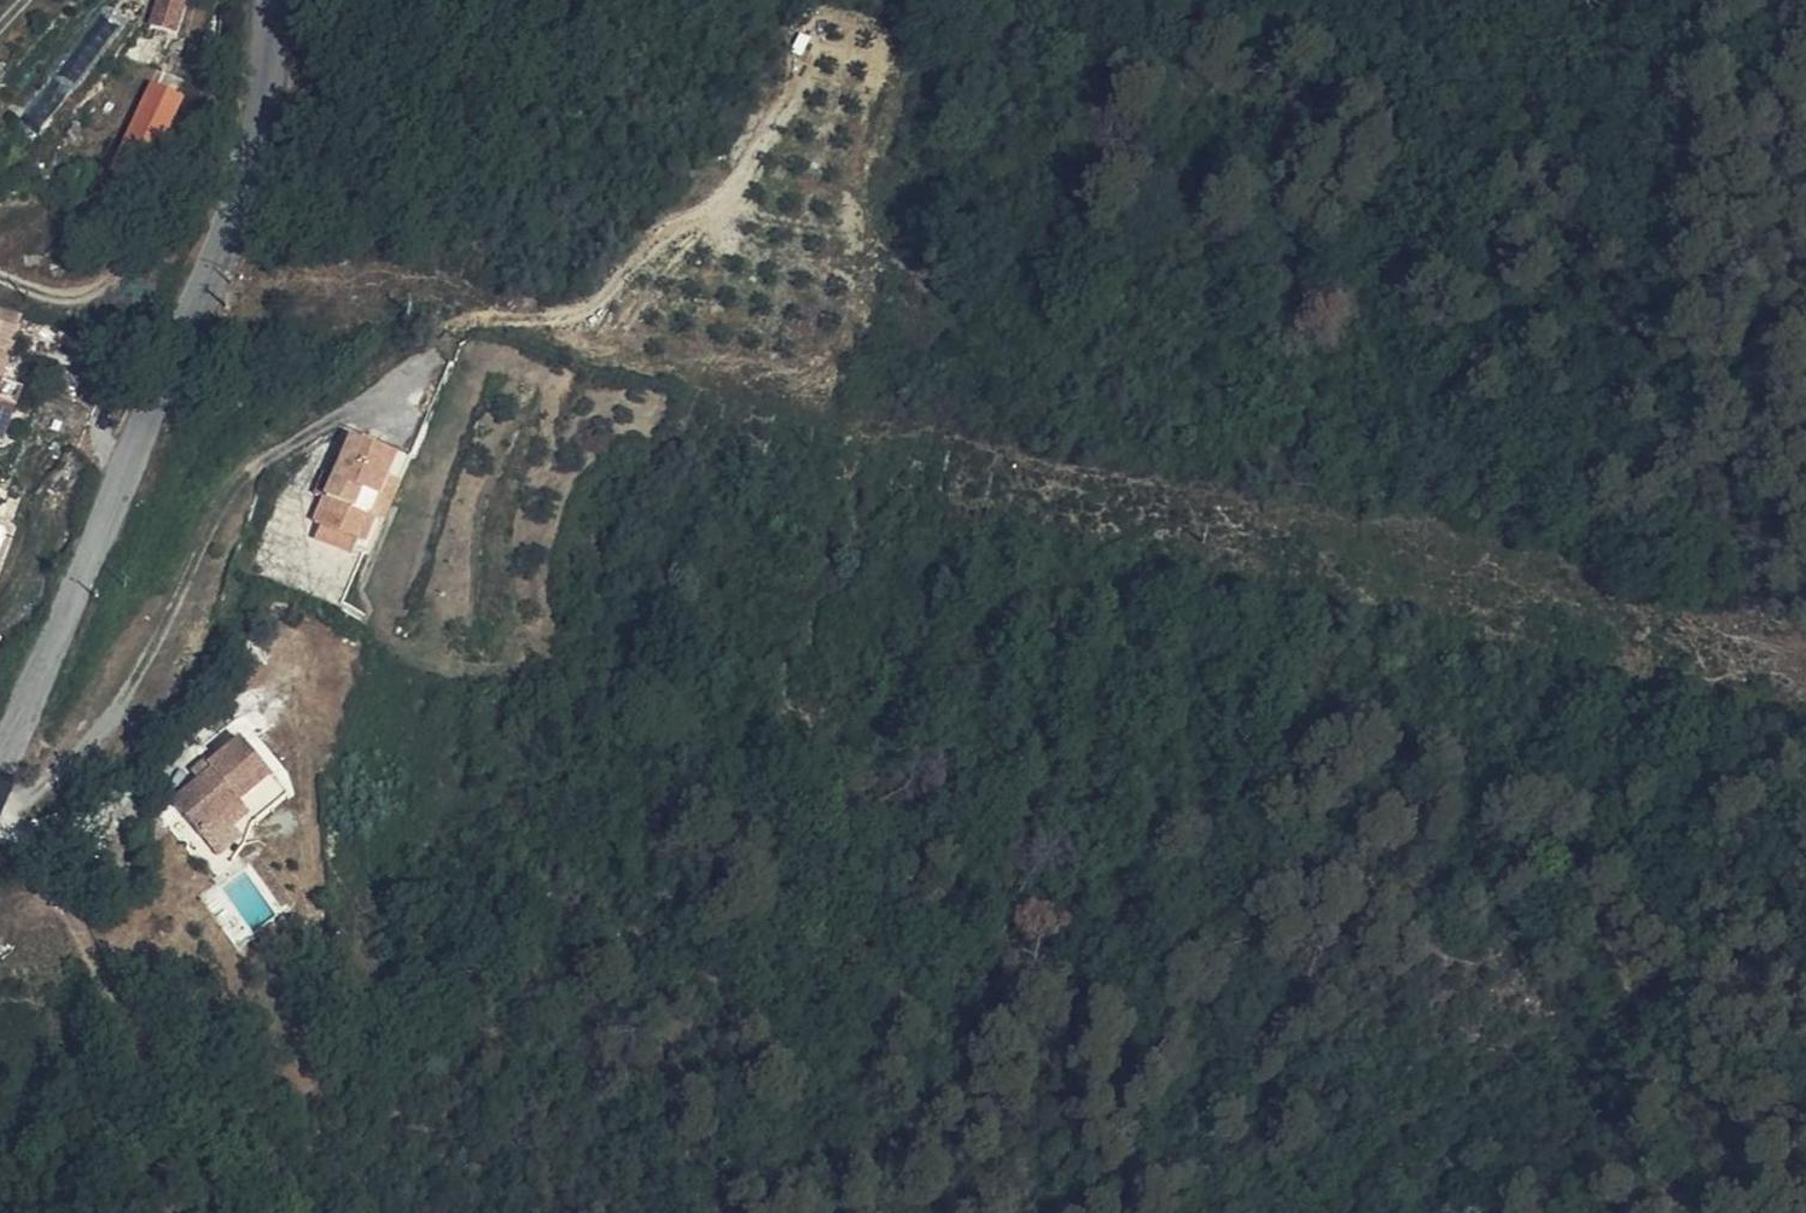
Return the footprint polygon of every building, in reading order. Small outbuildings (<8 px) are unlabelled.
[(153,25),(179,33),(190,0),(162,0),(153,25)] [(112,4),(96,17),(112,38),(129,25),(112,4)] [(220,64),(191,56),(179,98),(208,106),(220,64)] [(42,443),(62,397),(10,374),(0,396),(0,424),(15,431),(42,443)] [(373,515),(389,481),(402,455),(355,434),(331,483),(340,488),(326,513),(366,532),(373,515)] [(389,481),(373,515),(389,521),(405,487),(389,481)] [(179,798),(221,853),(244,835),(235,824),(253,810),(242,796),(273,773),(244,736),(212,761),(217,768),(179,798)]
